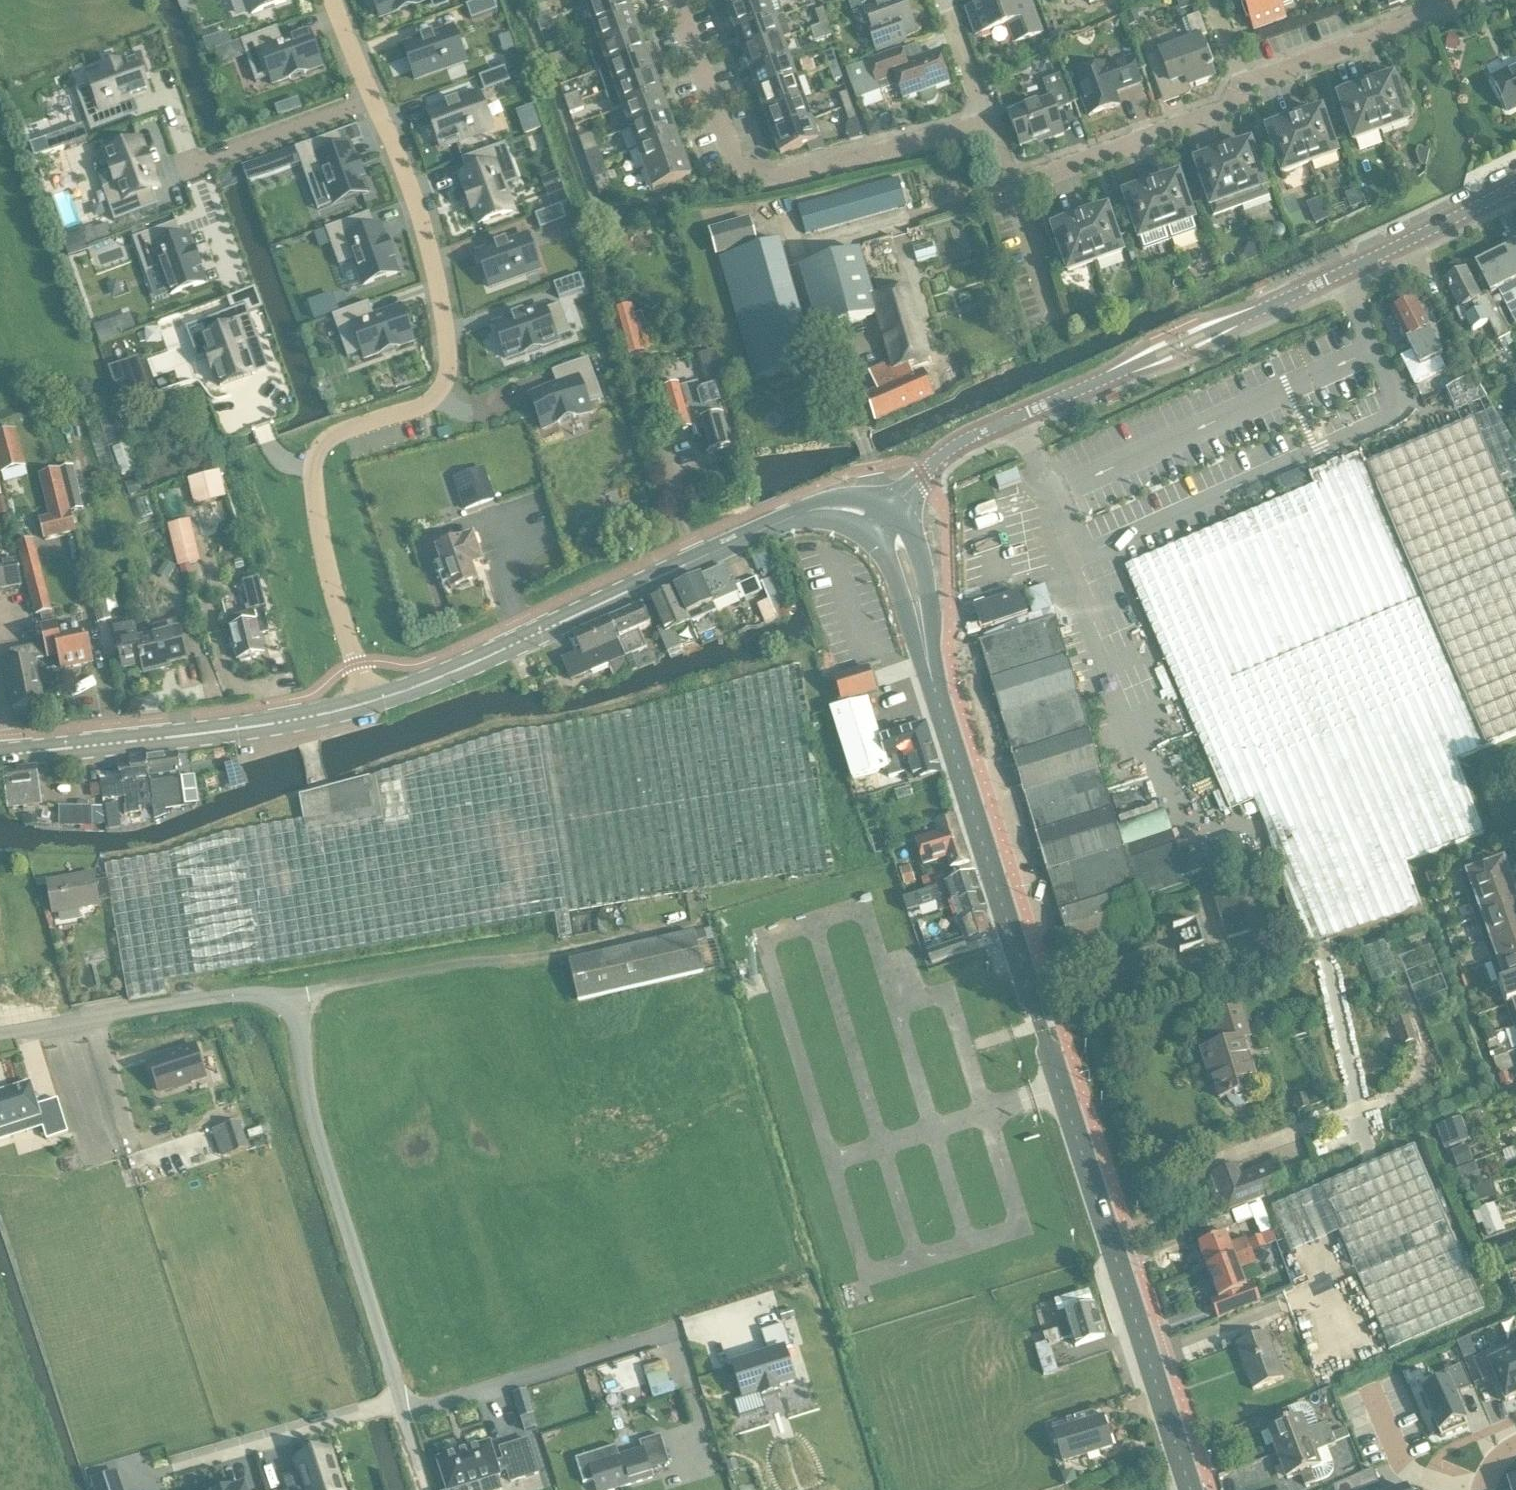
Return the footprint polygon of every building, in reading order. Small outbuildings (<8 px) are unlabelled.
[(252,15),(286,2),(285,0),(247,0),(252,15)] [(380,18),(398,12),(398,13),(415,7),(415,6),(430,0),(374,0),(380,18)] [(467,6),(472,21),(498,11),(494,0),(483,0),(467,6)] [(627,0),(608,0),(587,8),(594,28),(632,15),(627,0)] [(729,13),(765,0),(724,0),(729,13)] [(777,0),(765,0),(729,13),(736,33),(783,16),(777,0)] [(880,3),(879,0),(854,0),(848,2),(852,15),(859,12),(864,25),(868,27),(871,26),(876,39),(872,40),(877,52),(905,42),(903,36),(916,32),(904,0),(888,0),(880,3)] [(1041,34),(1029,0),(997,0),(967,11),(976,36),(1009,24),(1015,43),(1041,34)] [(1292,0),(1243,0),(1254,31),(1285,20),(1280,7),(1293,3),(1292,0)] [(1389,8),(1412,0),(1386,0),(1389,8)] [(828,23),(823,9),(815,12),(820,26),(828,23)] [(552,20),(549,12),(535,17),(538,25),(552,20)] [(639,35),(632,15),(594,28),(601,48),(639,35)] [(791,37),(783,16),(736,33),(744,54),(781,40),(791,37)] [(1214,78),(1204,50),(1200,39),(1207,37),(1199,16),(1183,22),(1188,36),(1173,42),(1175,47),(1159,52),(1160,54),(1147,59),(1158,89),(1159,89),(1158,86),(1170,82),(1171,85),(1177,82),(1180,90),(1195,85),(1196,87),(1208,83),(1207,80),(1214,78)] [(555,28),(552,20),(538,25),(541,33),(555,28)] [(833,37),(828,23),(820,26),(825,40),(833,37)] [(277,29),(241,42),(256,84),(271,78),(274,85),(289,79),(290,80),(307,74),(306,73),(322,68),(309,34),(283,43),(277,29)] [(454,29),(404,47),(416,81),(466,63),(454,29)] [(639,35),(601,48),(590,52),(598,73),(609,69),(647,55),(639,35)] [(789,60),(781,40),(744,54),(751,74),(789,60)] [(948,84),(937,53),(905,64),(900,51),(846,71),(857,101),(899,86),(904,100),(918,95),(921,103),(926,105),(933,103),(936,97),(933,89),(948,84)] [(837,66),(832,52),(824,55),(829,69),(837,66)] [(566,61),(564,53),(550,58),(552,66),(566,61)] [(654,75),(647,55),(609,69),(616,89),(654,75)] [(1115,93),(1141,84),(1132,59),(1106,68),(1105,65),(1074,76),(1089,117),(1119,106),(1115,93)] [(796,81),(789,60),(751,74),(758,94),(796,81)] [(91,85),(76,90),(91,132),(128,119),(122,105),(149,95),(137,61),(121,67),(121,65),(104,71),(104,73),(89,78),(91,85)] [(569,69),(566,61),(552,66),(555,74),(569,69)] [(842,80),(837,66),(829,69),(834,83),(842,80)] [(505,68),(479,77),(485,92),(510,83),(505,68)] [(1492,80),(1507,112),(1515,108),(1515,69),(1492,80)] [(661,96),(654,75),(616,89),(605,93),(612,113),(623,109),(661,96)] [(1064,135),(1055,112),(1071,106),(1061,76),(1043,83),(1050,99),(1026,108),(1025,104),(1007,111),(1020,146),(1047,136),(1049,141),(1064,135)] [(1408,122),(1393,80),(1378,86),(1377,83),(1365,88),(1381,132),(1408,122)] [(803,101),(796,81),(758,94),(766,115),(803,101)] [(1381,132),(1365,88),(1353,92),(1353,95),(1339,100),(1354,142),(1381,132)] [(581,101),(578,93),(564,99),(567,106),(581,101)] [(852,106),(847,93),(839,96),(844,109),(852,106)] [(479,96),(429,114),(441,148),(491,130),(479,96)] [(669,116),(661,96),(623,109),(631,130),(669,116)] [(290,115),(301,111),(297,100),(286,104),(290,115)] [(584,110),(581,101),(567,106),(570,115),(584,110)] [(811,122),(803,101),(766,115),(773,135),(811,122)] [(857,120),(852,106),(844,109),(849,123),(857,120)] [(1337,155),(1322,113),(1307,118),(1306,116),(1293,120),(1309,165),(1337,155)] [(676,137),(669,116),(631,130),(638,150),(676,137)] [(1309,165),(1293,120),(1281,125),(1282,127),(1267,133),(1282,175),(1309,165)] [(818,143),(811,122),(773,135),(781,156),(818,143)] [(83,127),(45,140),(50,154),(88,140),(83,127)] [(339,133),(296,149),(309,187),(325,181),(334,206),(368,194),(362,179),(363,178),(357,161),(356,162),(351,146),(345,149),(339,133)] [(596,142),(593,134),(579,139),(582,147),(596,142)] [(683,157),(676,137),(638,150),(646,170),(683,157)] [(117,186),(103,191),(115,222),(159,207),(153,192),(158,190),(152,174),(153,173),(147,157),(146,157),(140,142),(106,154),(112,169),(111,170),(117,186)] [(599,150),(596,142),(582,147),(585,155),(599,150)] [(505,144),(462,160),(467,175),(462,177),(467,193),(466,193),(472,210),(473,209),(479,224),(512,212),(503,187),(519,182),(505,144)] [(1269,197),(1250,146),(1235,151),(1234,149),(1222,153),(1242,207),(1269,197)] [(1242,207),(1222,153),(1210,158),(1210,160),(1196,166),(1214,217),(1242,207)] [(278,155),(243,168),(248,183),(284,170),(278,155)] [(691,178),(683,157),(646,170),(653,191),(691,178)] [(610,183),(608,175),(594,180),(596,188),(610,183)] [(1179,179),(1164,184),(1163,181),(1150,186),(1171,242),(1198,232),(1179,179)] [(806,235),(906,207),(900,186),(899,180),(822,202),(822,201),(798,208),(806,235)] [(613,191),(610,183),(596,188),(599,196),(613,191)] [(1143,252),(1171,242),(1150,186),(1138,190),(1139,193),(1124,198),(1143,252)] [(561,206),(535,215),(539,226),(541,230),(559,223),(566,221),(561,206)] [(1122,254),(1107,211),(1092,217),(1091,214),(1079,218),(1095,263),(1122,254)] [(369,214),(326,230),(339,267),(355,262),(364,287),(397,274),(392,259),(393,259),(387,242),(386,242),(380,227),(375,229),(369,214)] [(1095,263),(1079,218),(1066,223),(1067,226),(1052,231),(1068,273),(1095,263)] [(749,219),(709,231),(717,259),(758,247),(749,219)] [(177,223),(133,239),(146,277),(156,302),(171,296),(205,284),(199,269),(201,268),(195,251),(193,252),(188,236),(182,238),(177,223)] [(109,224),(94,230),(99,243),(113,237),(109,224)] [(528,236),(478,255),(490,288),(540,270),(528,236)] [(814,362),(779,242),(721,259),(751,364),(747,365),(748,370),(753,369),(756,379),(814,362)] [(1515,299),(1515,251),(1514,246),(1498,255),(1499,257),(1496,259),(1515,299)] [(860,252),(815,266),(833,329),(877,316),(892,366),(871,375),(878,393),(865,398),(876,424),(934,398),(924,373),(913,378),(909,367),(929,361),(909,289),(874,299),(860,252)] [(1498,292),(1515,324),(1515,299),(1496,259),(1492,261),(1491,258),(1475,266),(1490,296),(1498,292)] [(1511,337),(1488,293),(1481,297),(1466,271),(1446,281),(1460,309),(1456,311),(1461,322),(1465,320),(1472,333),(1489,324),(1499,343),(1511,337)] [(580,275),(554,285),(559,299),(585,290),(580,275)] [(309,304),(315,321),(339,312),(333,295),(309,304)] [(1442,357),(1429,331),(1430,331),(1415,301),(1412,302),(1408,300),(1402,303),(1401,307),(1391,312),(1401,330),(1401,336),(1406,340),(1412,352),(1400,358),(1414,385),(1445,370),(1440,358),(1442,357)] [(369,303),(333,316),(348,359),(363,353),(365,359),(381,354),(381,355),(398,349),(398,348),(413,342),(401,308),(374,318),(369,303)] [(544,309),(495,326),(507,360),(524,354),(525,355),(542,349),(541,348),(557,342),(556,340),(571,334),(561,306),(545,311),(544,309)] [(210,337),(203,339),(209,355),(208,355),(209,358),(214,372),(215,372),(218,379),(219,383),(221,387),(255,375),(254,373),(252,369),(245,349),(245,348),(260,343),(247,307),(205,322),(210,337)] [(698,308),(688,310),(691,323),(701,321),(698,308)] [(628,309),(612,314),(624,355),(639,351),(635,335),(628,309)] [(119,365),(110,368),(113,377),(116,386),(133,402),(136,401),(152,395),(139,358),(119,365)] [(557,387),(530,397),(543,431),(558,425),(559,426),(576,420),(575,419),(591,413),(588,407),(603,401),(588,359),(552,372),(557,387)] [(1456,414),(1484,402),(1474,380),(1446,392),(1456,414)] [(707,455),(732,448),(714,388),(700,392),(698,383),(680,388),(679,385),(663,390),(675,433),(696,427),(699,440),(702,439),(707,455)] [(1515,736),(1515,450),(1503,428),(1481,437),(1474,420),(1366,466),(1361,454),(1334,465),(1309,476),(1314,488),(1126,568),(1230,812),(1254,801),(1271,840),(1269,841),(1302,948),(1422,911),(1405,863),(1483,835),(1457,761),(1515,736)] [(1,475),(27,467),(16,431),(0,435),(0,471),(1,475)] [(113,450),(122,477),(138,471),(129,445),(113,450)] [(61,471),(71,512),(84,509),(74,467),(61,471)] [(483,470),(468,475),(474,490),(460,495),(466,510),(494,500),(483,470)] [(71,512),(61,471),(41,476),(51,517),(41,520),(45,540),(76,532),(71,512)] [(216,474),(190,480),(195,505),(226,498),(220,473),(216,474)] [(130,496),(139,493),(134,481),(126,484),(130,496)] [(147,500),(136,504),(142,520),(153,516),(147,500)] [(190,521),(168,526),(171,540),(194,535),(190,521)] [(473,536),(437,549),(451,590),(478,581),(472,566),(482,563),(473,536)] [(36,612),(37,616),(41,615),(51,659),(61,656),(64,670),(92,664),(84,628),(57,633),(56,626),(54,626),(51,612),(52,612),(34,542),(20,546),(36,612)] [(22,586),(18,561),(0,564),(0,590),(22,586)] [(168,582),(177,568),(166,561),(157,575),(168,582)] [(678,586),(693,622),(716,612),(713,605),(738,595),(741,601),(762,592),(756,578),(736,587),(733,579),(730,581),(724,567),(700,577),(678,586)] [(774,578),(761,583),(768,599),(772,608),(785,602),(774,578)] [(252,614),(227,620),(229,627),(230,626),(238,661),(263,655),(259,636),(268,634),(264,613),(267,612),(260,579),(244,584),(252,614)] [(667,654),(681,648),(674,630),(693,622),(678,586),(675,587),(676,589),(651,599),(664,630),(658,633),(667,654)] [(981,631),(1028,617),(1021,595),(974,608),(981,631)] [(97,624),(112,620),(106,596),(91,599),(97,624)] [(642,605),(609,619),(626,659),(648,650),(640,631),(651,626),(642,605)] [(615,680),(631,673),(626,659),(609,619),(572,634),(580,653),(562,661),(570,682),(609,666),(615,680)] [(134,625),(115,630),(118,642),(124,669),(142,664),(145,674),(162,670),(161,665),(187,660),(181,632),(180,632),(177,621),(152,626),(155,638),(138,642),(138,640),(134,625)] [(44,702),(36,661),(45,659),(42,646),(11,652),(13,665),(6,667),(14,708),(44,702)] [(870,672),(835,683),(842,706),(877,695),(870,672)] [(867,701),(832,711),(853,780),(887,770),(878,739),(867,701)] [(925,724),(878,739),(887,770),(890,777),(900,774),(906,773),(909,783),(941,774),(942,774),(942,773),(926,723),(925,724)] [(121,781),(100,784),(101,789),(102,800),(102,801),(125,798),(126,807),(129,807),(130,815),(140,813),(139,808),(153,806),(155,821),(158,820),(166,816),(165,811),(175,809),(184,808),(182,790),(180,777),(179,767),(182,766),(181,757),(178,758),(178,756),(131,760),(131,764),(119,765),(121,781)] [(239,763),(226,764),(230,776),(242,772),(241,771),(239,764),(239,763)] [(4,773),(9,808),(41,804),(37,769),(4,773)] [(101,789),(92,790),(93,801),(102,800),(101,789)] [(887,851),(869,804),(857,809),(875,856),(887,851)] [(60,807),(60,825),(93,826),(93,807),(60,807)] [(37,815),(24,817),(24,822),(24,825),(31,824),(38,824),(37,815)] [(936,833),(914,840),(917,849),(961,836),(955,816),(936,821),(933,822),(934,824),(936,833)] [(114,817),(107,818),(109,830),(121,828),(120,821),(114,817)] [(961,836),(917,849),(923,868),(946,861),(948,869),(970,863),(970,862),(961,836)] [(1510,878),(1507,870),(1515,867),(1515,856),(1460,876),(1468,898),(1512,882),(1510,878)] [(909,867),(899,870),(904,886),(914,882),(909,867)] [(921,880),(925,891),(933,888),(948,884),(944,872),(921,880)] [(112,901),(108,880),(95,883),(94,874),(48,882),(54,914),(100,906),(99,903),(112,901)] [(981,896),(974,875),(948,884),(933,888),(941,913),(953,909),(954,908),(953,906),(981,896)] [(1515,905),(1515,894),(1512,882),(1468,898),(1475,919),(1515,905)] [(1227,940),(1251,932),(1238,889),(1214,896),(1227,940)] [(919,894),(904,900),(909,913),(923,907),(919,894)] [(987,913),(981,896),(953,906),(954,908),(953,909),(958,923),(957,923),(965,945),(971,943),(990,936),(982,915),(987,913)] [(1475,919),(1483,941),(1515,929),(1515,905),(1475,919)] [(1204,947),(1202,940),(1207,938),(1204,928),(1199,929),(1197,922),(1173,929),(1180,954),(1204,947)] [(1515,953),(1515,929),(1483,941),(1491,962),(1515,953)] [(695,933),(569,962),(579,1003),(704,974),(695,933)] [(963,940),(927,953),(932,966),(968,953),(963,940)] [(1398,976),(1385,942),(1360,951),(1373,985),(1398,976)] [(1491,962),(1499,984),(1515,978),(1515,953),(1491,962)] [(1515,1002),(1515,978),(1499,984),(1506,1005),(1515,1002)] [(1506,1005),(1514,1027),(1515,1026),(1515,1002),(1506,1005)] [(1257,1088),(1242,1040),(1250,1037),(1241,1008),(1214,1016),(1223,1044),(1202,1051),(1207,1067),(1210,1067),(1220,1100),(1227,1097),(1229,1099),(1234,1103),(1239,1106),(1245,1104),(1247,1099),(1249,1093),(1250,1090),(1257,1088)] [(177,1089),(189,1085),(189,1083),(205,1077),(195,1047),(149,1062),(160,1092),(176,1087),(177,1089)] [(0,1093),(0,1141),(13,1137),(10,1127),(40,1118),(47,1140),(68,1134),(58,1100),(38,1106),(31,1084),(0,1093)] [(1310,1108),(1305,1096),(1293,1100),(1298,1112),(1310,1108)] [(240,1123),(222,1128),(231,1156),(249,1150),(240,1123)] [(1390,1351),(1484,1310),(1414,1147),(1272,1209),(1291,1253),(1339,1233),(1390,1351)] [(1263,1193),(1285,1184),(1276,1161),(1254,1170),(1256,1174),(1242,1180),(1237,1166),(1214,1175),(1228,1212),(1259,1200),(1263,1193)] [(1261,1203),(1255,1206),(1263,1226),(1269,1224),(1267,1220),(1261,1203)] [(1234,1228),(1231,1220),(1229,1216),(1207,1225),(1211,1236),(1234,1228)] [(1272,1232),(1271,1228),(1261,1232),(1262,1236),(1266,1247),(1276,1243),(1272,1232)] [(1250,1254),(1245,1240),(1230,1246),(1226,1236),(1198,1246),(1207,1270),(1250,1254)] [(1266,1247),(1262,1236),(1248,1241),(1252,1252),(1266,1247)] [(1240,1282),(1243,1281),(1239,1269),(1253,1263),(1250,1254),(1207,1270),(1219,1300),(1211,1303),(1218,1320),(1261,1304),(1254,1287),(1243,1291),(1240,1282)] [(1092,1304),(1088,1292),(1088,1291),(1054,1302),(1055,1303),(1059,1315),(1092,1304)] [(1065,1315),(1069,1327),(1043,1336),(1046,1344),(1035,1347),(1044,1376),(1057,1371),(1049,1346),(1073,1338),(1076,1347),(1104,1337),(1094,1306),(1065,1315)] [(792,1310),(780,1313),(782,1322),(795,1318),(792,1310)] [(746,1362),(733,1366),(743,1399),(734,1402),(739,1418),(766,1410),(764,1402),(763,1398),(779,1393),(777,1388),(795,1383),(785,1350),(792,1348),(784,1325),(761,1332),(768,1351),(769,1355),(746,1362)] [(1284,1379),(1267,1333),(1236,1345),(1253,1390),(1284,1379)] [(1508,1346),(1515,1365),(1515,1342),(1508,1346)] [(1473,1361),(1482,1384),(1495,1379),(1505,1403),(1515,1399),(1515,1365),(1508,1346),(1473,1361)] [(1448,1382),(1422,1393),(1442,1438),(1468,1427),(1460,1409),(1465,1407),(1459,1394),(1472,1388),(1462,1365),(1444,1373),(1448,1382)] [(526,1392),(514,1395),(521,1418),(533,1415),(526,1392)] [(1332,1435),(1328,1424),(1319,1427),(1314,1413),(1312,1410),(1309,1407),(1305,1405),(1302,1405),(1298,1406),(1277,1414),(1281,1425),(1268,1430),(1274,1447),(1276,1447),(1279,1455),(1332,1435)] [(1068,1428),(1053,1433),(1063,1463),(1112,1448),(1103,1417),(1091,1421),(1089,1414),(1066,1421),(1068,1428)] [(1333,1463),(1328,1449),(1336,1446),(1332,1435),(1279,1455),(1282,1463),(1280,1463),(1287,1480),(1300,1475),(1305,1487),(1325,1479),(1329,1477),(1332,1474),(1333,1471),(1334,1467),(1333,1463)] [(576,1459),(584,1484),(594,1481),(597,1489),(616,1489),(652,1479),(649,1471),(669,1465),(661,1436),(639,1442),(642,1451),(619,1458),(616,1447),(576,1459)] [(437,1460),(443,1477),(447,1489),(502,1489),(498,1478),(501,1477),(500,1473),(508,1471),(511,1483),(539,1474),(528,1440),(501,1449),(504,1461),(497,1464),(490,1443),(441,1459),(437,1460)] [(283,1480),(287,1489),(341,1489),(328,1452),(299,1462),(302,1474),(283,1480)] [(1062,1473),(1066,1484),(1077,1481),(1073,1470),(1062,1473)] [(93,1480),(97,1489),(122,1489),(116,1472),(93,1480)]
